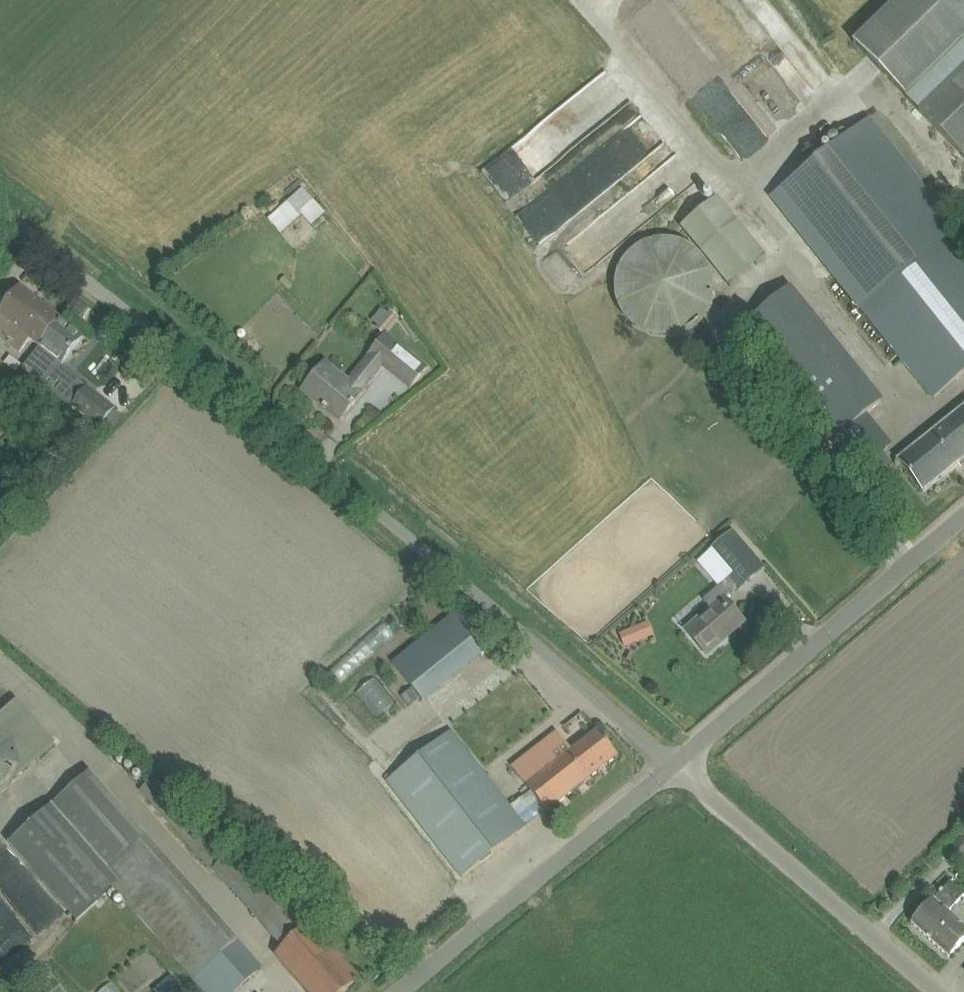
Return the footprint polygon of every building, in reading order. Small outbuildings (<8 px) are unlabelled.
[(919,111),(963,158),(963,0),(898,0),(854,43),(919,111)] [(599,94),(487,171),(514,210),(545,189),(572,229),(613,201),(600,181),(658,140),(636,109),(618,121),(599,94)] [(768,199),(859,310),(862,308),(901,357),(891,365),(897,371),(906,363),(933,398),(963,373),(963,251),(951,235),(960,228),(869,117),(768,199)] [(302,186),(268,217),(281,232),(302,214),(311,224),(325,212),(302,186)] [(766,257),(717,197),(681,226),(729,287),(766,257)] [(545,247),(569,231),(551,204),(527,220),(545,247)] [(672,337),(681,334),(690,330),(698,323),(705,316),(709,307),(712,299),(713,290),(713,282),(712,275),(709,267),(704,259),(698,251),(690,245),(681,241),(671,239),(661,238),(652,239),(644,242),(637,246),(630,251),(625,257),(620,265),(616,273),(614,283),(614,293),(617,303),(620,312),(626,320),(632,326),(639,331),(646,334),(654,337),(663,337),(672,337)] [(39,346),(60,320),(20,287),(7,303),(0,312),(0,337),(19,352),(29,339),(39,346)] [(741,325),(835,439),(880,403),(787,289),(741,325)] [(375,328),(382,334),(397,315),(390,309),(375,328)] [(39,346),(22,368),(71,406),(72,405),(87,386),(60,365),(70,353),(71,354),(83,338),(60,321),(61,320),(60,320),(39,346)] [(325,363),(319,370),(306,385),(317,394),(319,391),(323,395),(317,402),(323,407),(323,408),(326,411),(327,410),(339,421),(351,406),(352,407),(355,403),(354,403),(362,393),(383,367),(395,376),(411,389),(429,367),(387,333),(381,340),(369,355),(354,374),(348,381),(325,363)] [(100,427),(115,408),(87,386),(72,405),(100,427)] [(963,459),(963,407),(898,460),(923,491),(963,459)] [(835,439),(834,440),(859,470),(860,469),(881,451),(886,447),(862,417),(835,439)] [(765,567),(752,551),(733,530),(718,544),(707,553),(729,578),(703,600),(710,609),(685,630),(707,655),(745,621),(725,598),(737,588),(738,589),(765,567)] [(453,613),(391,663),(403,678),(416,694),(423,701),(486,650),(453,613)] [(633,628),(620,633),(626,646),(638,641),(633,628)] [(362,652),(336,677),(347,688),(373,663),(362,652)] [(411,690),(402,697),(408,705),(417,699),(411,690)] [(7,787),(15,775),(17,778),(56,743),(17,700),(0,715),(0,789),(7,787)] [(556,731),(541,744),(511,767),(530,791),(509,807),(450,731),(387,780),(449,861),(462,877),(525,827),(546,811),(547,812),(618,756),(597,730),(571,751),(556,731)] [(308,991),(345,991),(359,980),(345,965),(311,925),(274,880),(267,885),(237,849),(227,858),(175,798),(156,775),(152,779),(139,790),(210,871),(213,869),(218,877),(283,949),(277,955),(308,991)] [(202,971),(220,991),(234,991),(262,968),(234,935),(227,941),(83,776),(37,818),(8,844),(76,921),(114,887),(194,978),(202,971)] [(942,858),(953,868),(963,856),(963,835),(942,858)] [(925,909),(911,924),(949,958),(962,943),(963,941),(963,926),(948,911),(963,895),(951,883),(945,889),(925,909)] [(40,942),(6,905),(0,911),(0,960),(9,970),(40,942)] [(35,990),(32,991),(63,991),(44,965),(26,979),(35,990)]
